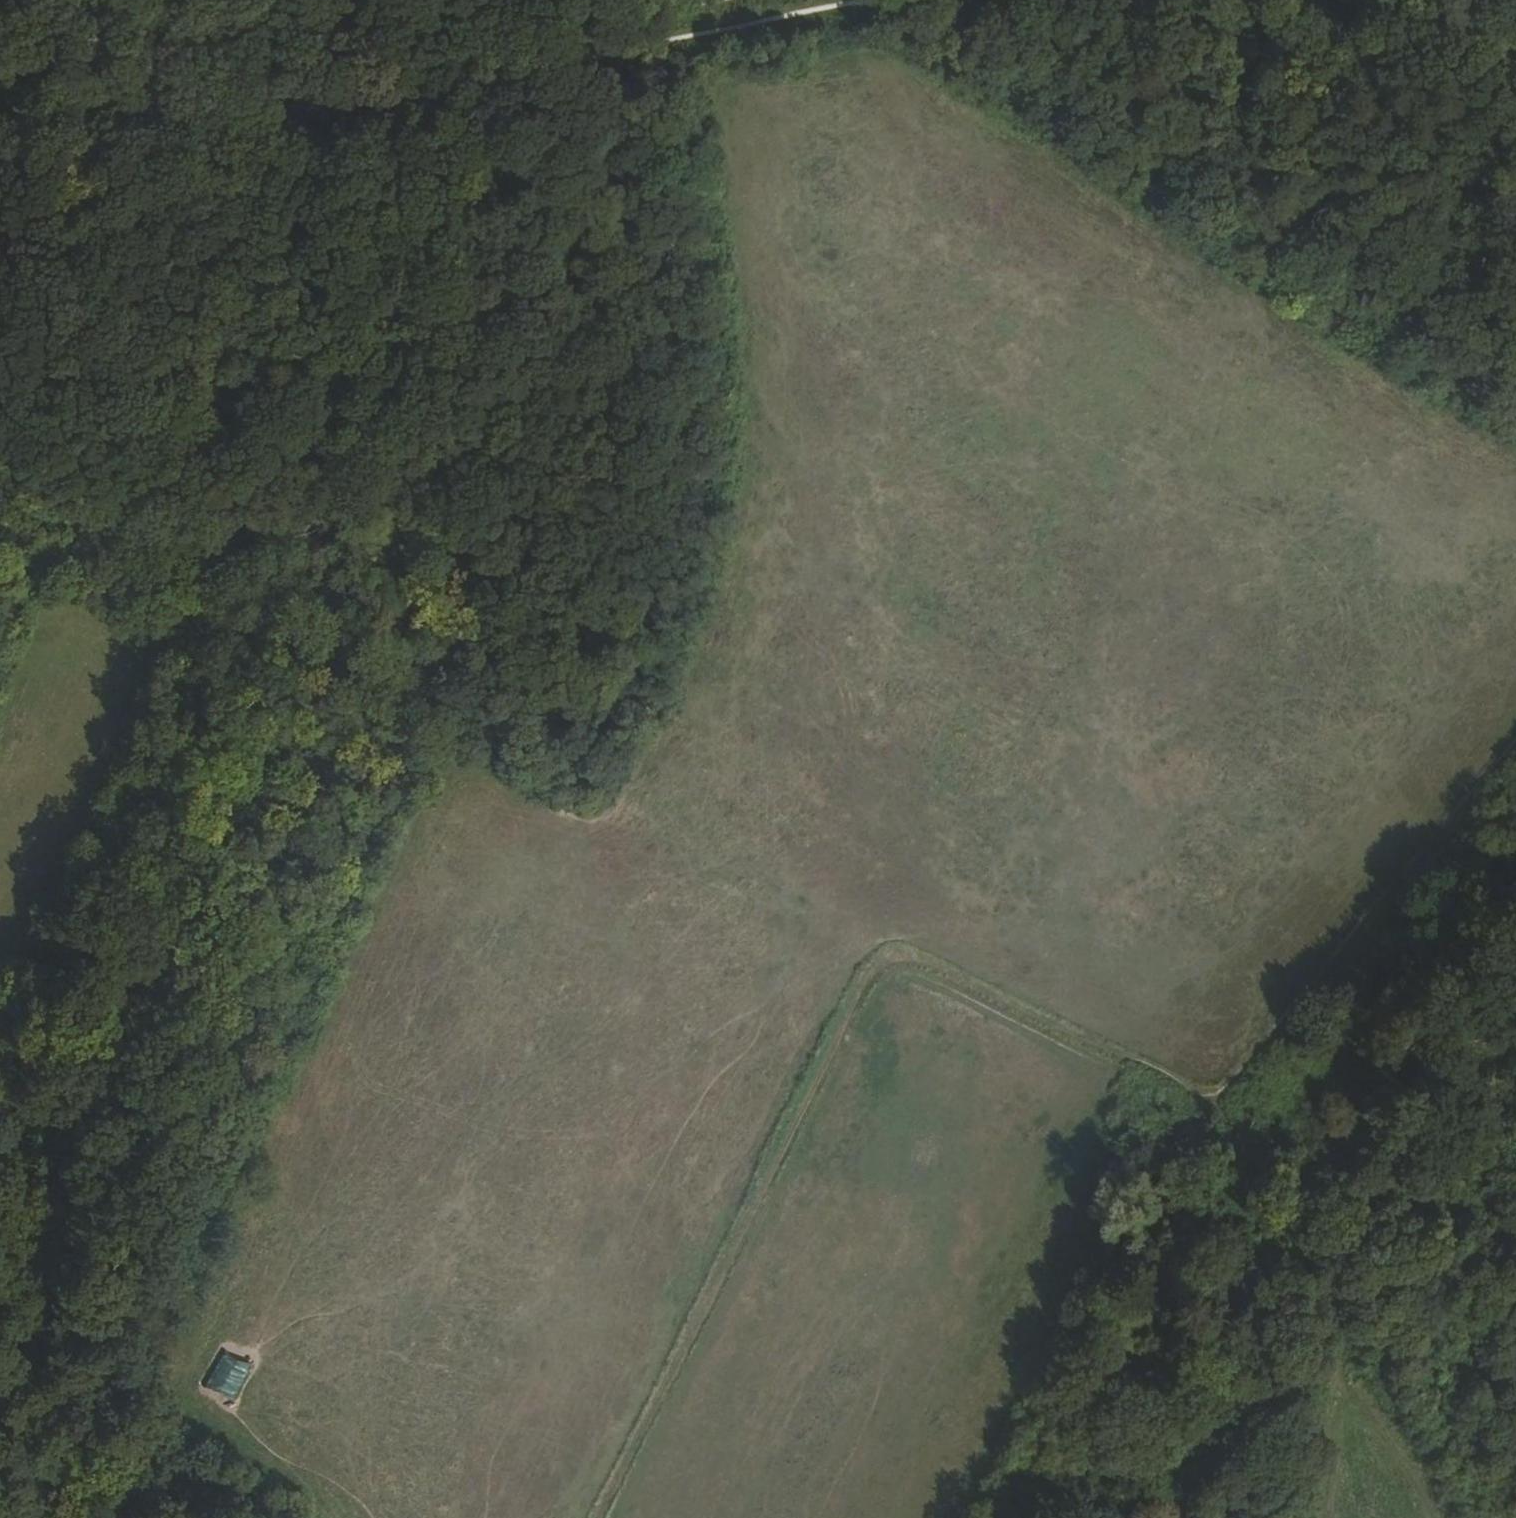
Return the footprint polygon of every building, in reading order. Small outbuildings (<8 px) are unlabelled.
[(205,1390),(235,1401),(250,1359),(220,1348),(205,1390)]
